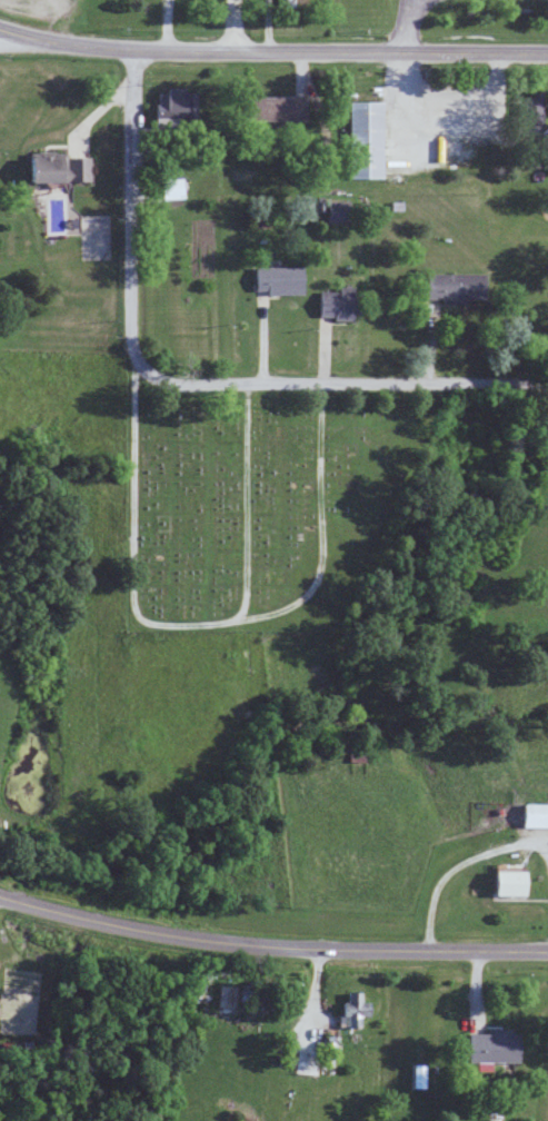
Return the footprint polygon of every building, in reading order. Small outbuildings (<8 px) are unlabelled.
[(192,92),(183,92),(183,86),(164,87),(165,91),(152,91),(154,125),(170,124),(170,117),(193,116),(192,92)] [(518,94),(519,134),(539,134),(538,94),(518,94)] [(303,120),(303,95),(243,96),(244,121),(303,120)] [(345,101),(346,178),(380,177),(379,101),(345,101)] [(22,182),(86,180),(86,156),(63,156),(63,151),(32,151),(32,156),(22,156),(22,182)] [(160,199),(182,198),(181,178),(159,178),(160,199)] [(346,222),(347,202),(316,200),(316,211),(325,212),(325,221),(346,222)] [(312,201),(302,201),(302,219),(312,219),(312,201)] [(299,267),(252,268),(253,293),(300,292),(299,267)] [(426,301),(468,301),(468,297),(484,297),(484,274),(426,273),(426,301)] [(355,320),(354,286),(336,287),(336,290),(316,291),(317,315),(331,315),(331,321),(355,320)] [(547,828),(547,804),(519,803),(519,827),(547,828)] [(490,895),(523,896),(523,868),(490,868),(490,895)] [(219,1006),(236,1007),(236,986),(220,985),(219,1006)] [(360,992),(345,992),(344,1003),(339,1002),(338,1026),(359,1027),(359,1016),(370,1016),(370,1002),(360,1002),(360,992)] [(516,1062),(516,1031),(487,1031),(486,1033),(465,1033),(465,1061),(516,1062)] [(423,1088),(424,1064),(410,1064),(409,1088),(423,1088)]
